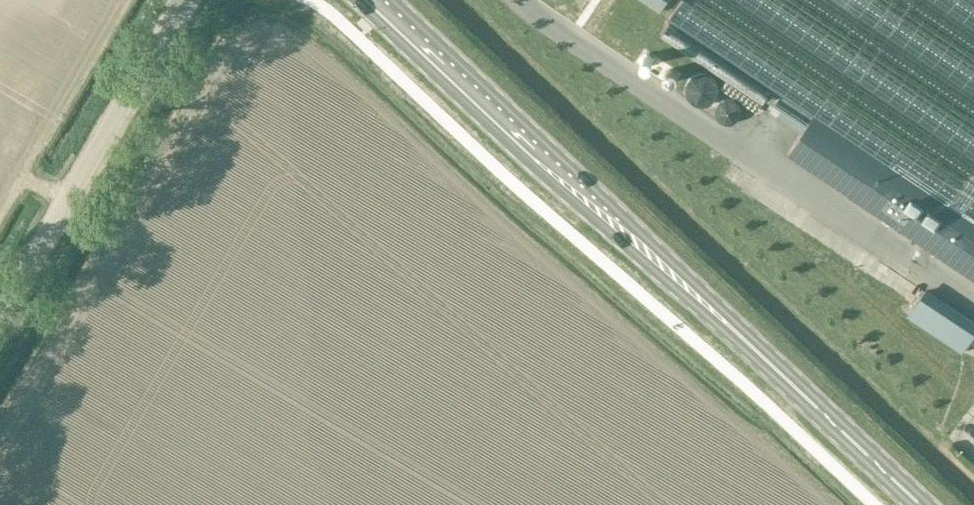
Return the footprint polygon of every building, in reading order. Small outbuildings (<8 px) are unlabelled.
[(667,16),(813,115),(787,154),(973,282),(973,0),(678,0),(667,16)] [(687,86),(686,92),(688,98),(693,102),(698,105),(704,106),(710,104),(713,102),(717,97),(719,91),(718,85),(715,80),(711,76),(705,74),(700,74),(694,76),(689,80),(687,86)] [(740,116),(740,115),(740,114),(741,111),(741,109),(740,108),(740,106),(739,104),(738,103),(737,102),(735,100),(733,99),(730,98),(728,98),(726,98),(724,99),(723,99),(721,100),(720,101),(718,103),(717,104),(716,106),(716,108),(715,110),(716,112),(716,114),(716,116),(717,117),(718,118),(719,120),(720,121),(721,122),(723,123),(725,123),(728,124),(730,123),(732,123),(734,122),(736,121),(737,119),(739,118),(740,116)] [(787,125),(795,114),(776,99),(767,111),(787,125)] [(907,316),(962,352),(973,335),(973,322),(926,289),(907,316)]
